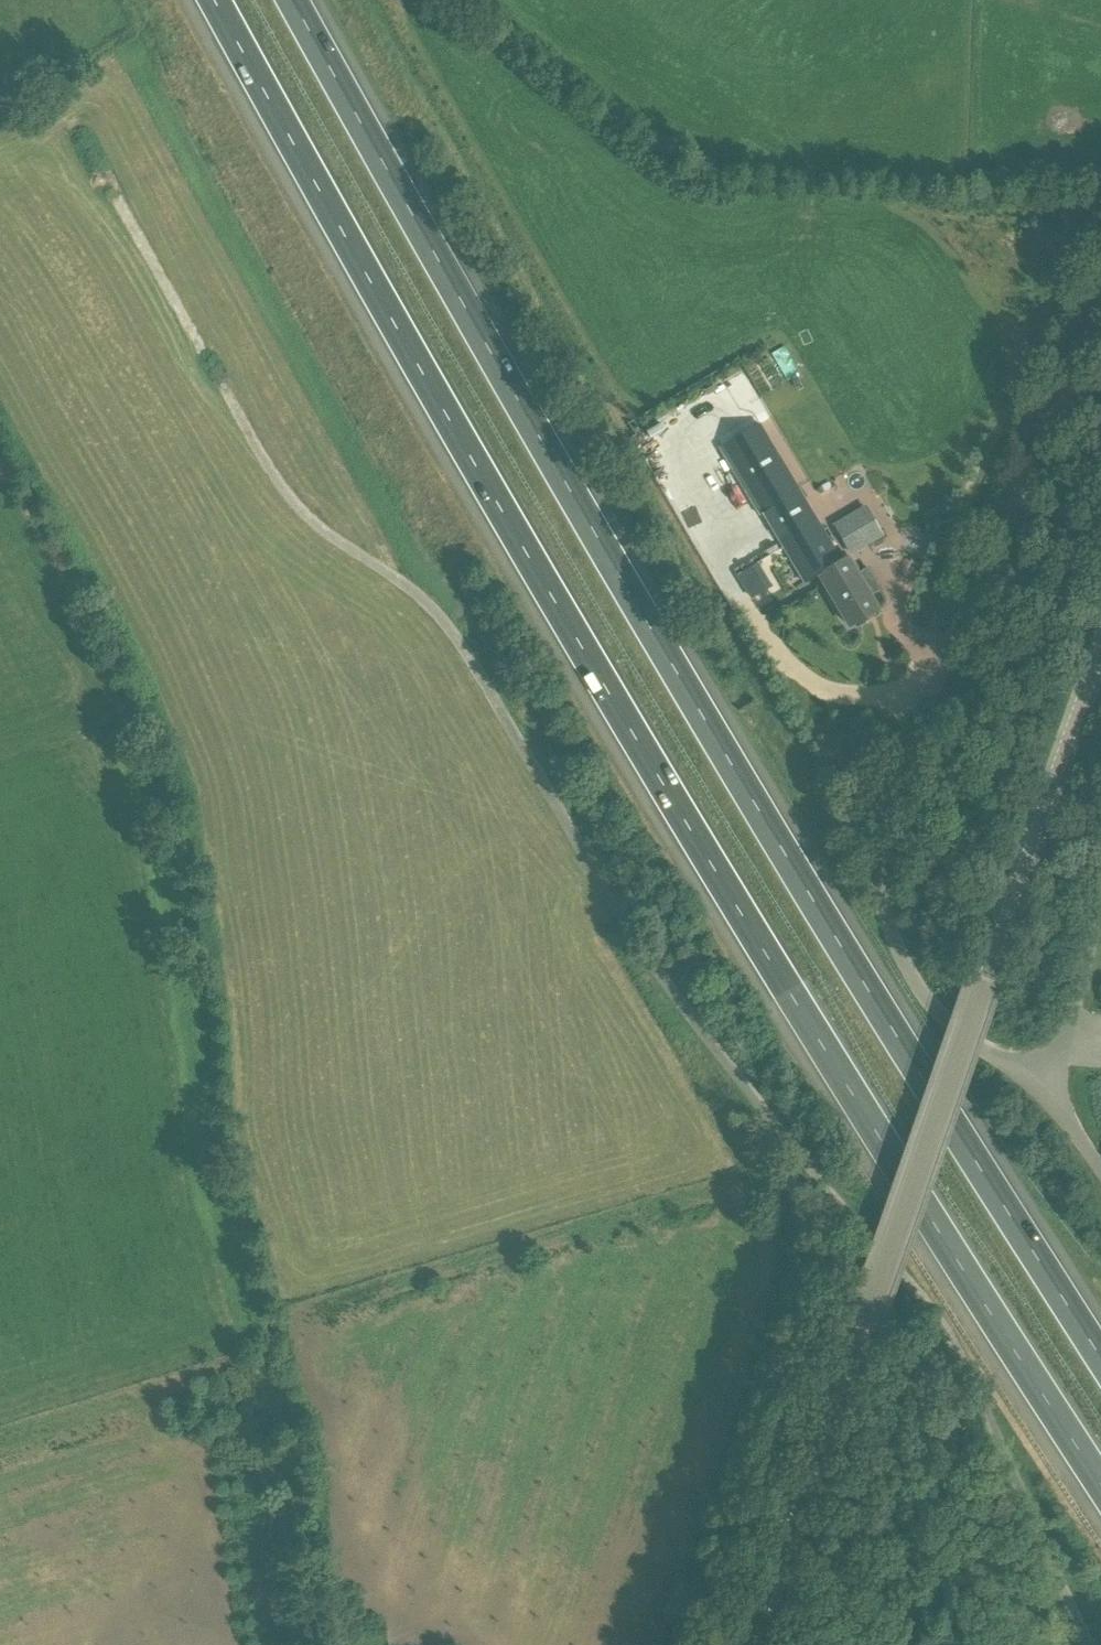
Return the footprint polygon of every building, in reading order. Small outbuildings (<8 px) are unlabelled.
[(761,426),(725,448),(806,585),(821,576),(852,628),(881,610),(873,597),(885,591),(872,570),(861,576),(850,559),(843,563),(761,426)] [(869,512),(838,530),(853,555),(884,537),(869,512)]
